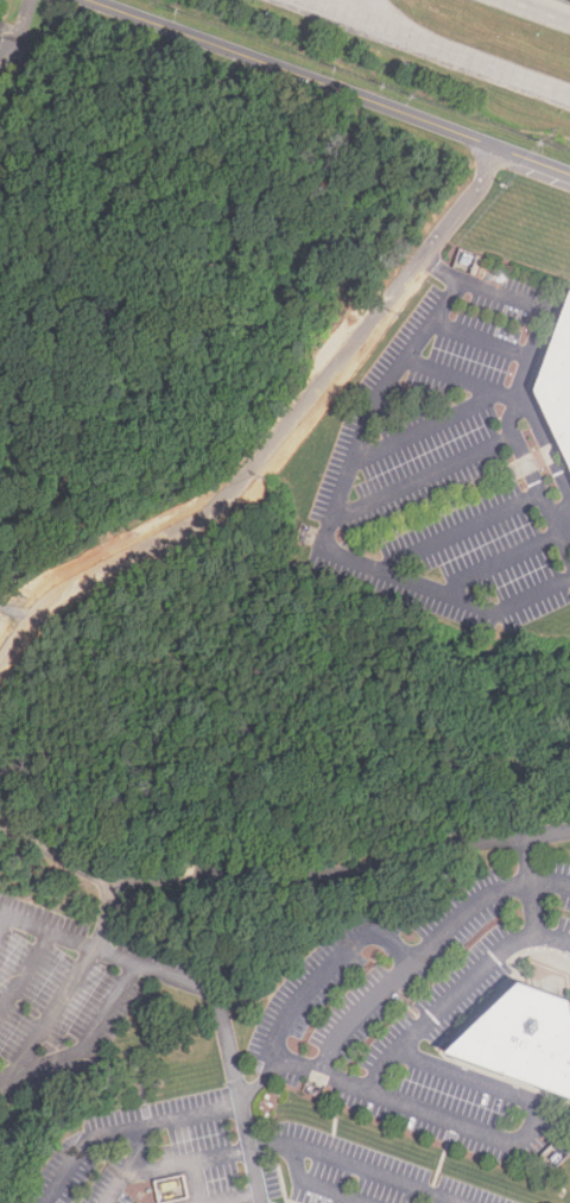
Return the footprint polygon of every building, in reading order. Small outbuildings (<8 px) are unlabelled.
[(569,434),(569,324),(547,387),(569,434)] [(569,1092),(569,997),(534,984),(466,1050),(473,1057),(569,1092)] [(157,1180),(159,1192),(169,1191),(170,1193),(179,1192),(178,1182),(171,1183),(171,1179),(157,1180)]
